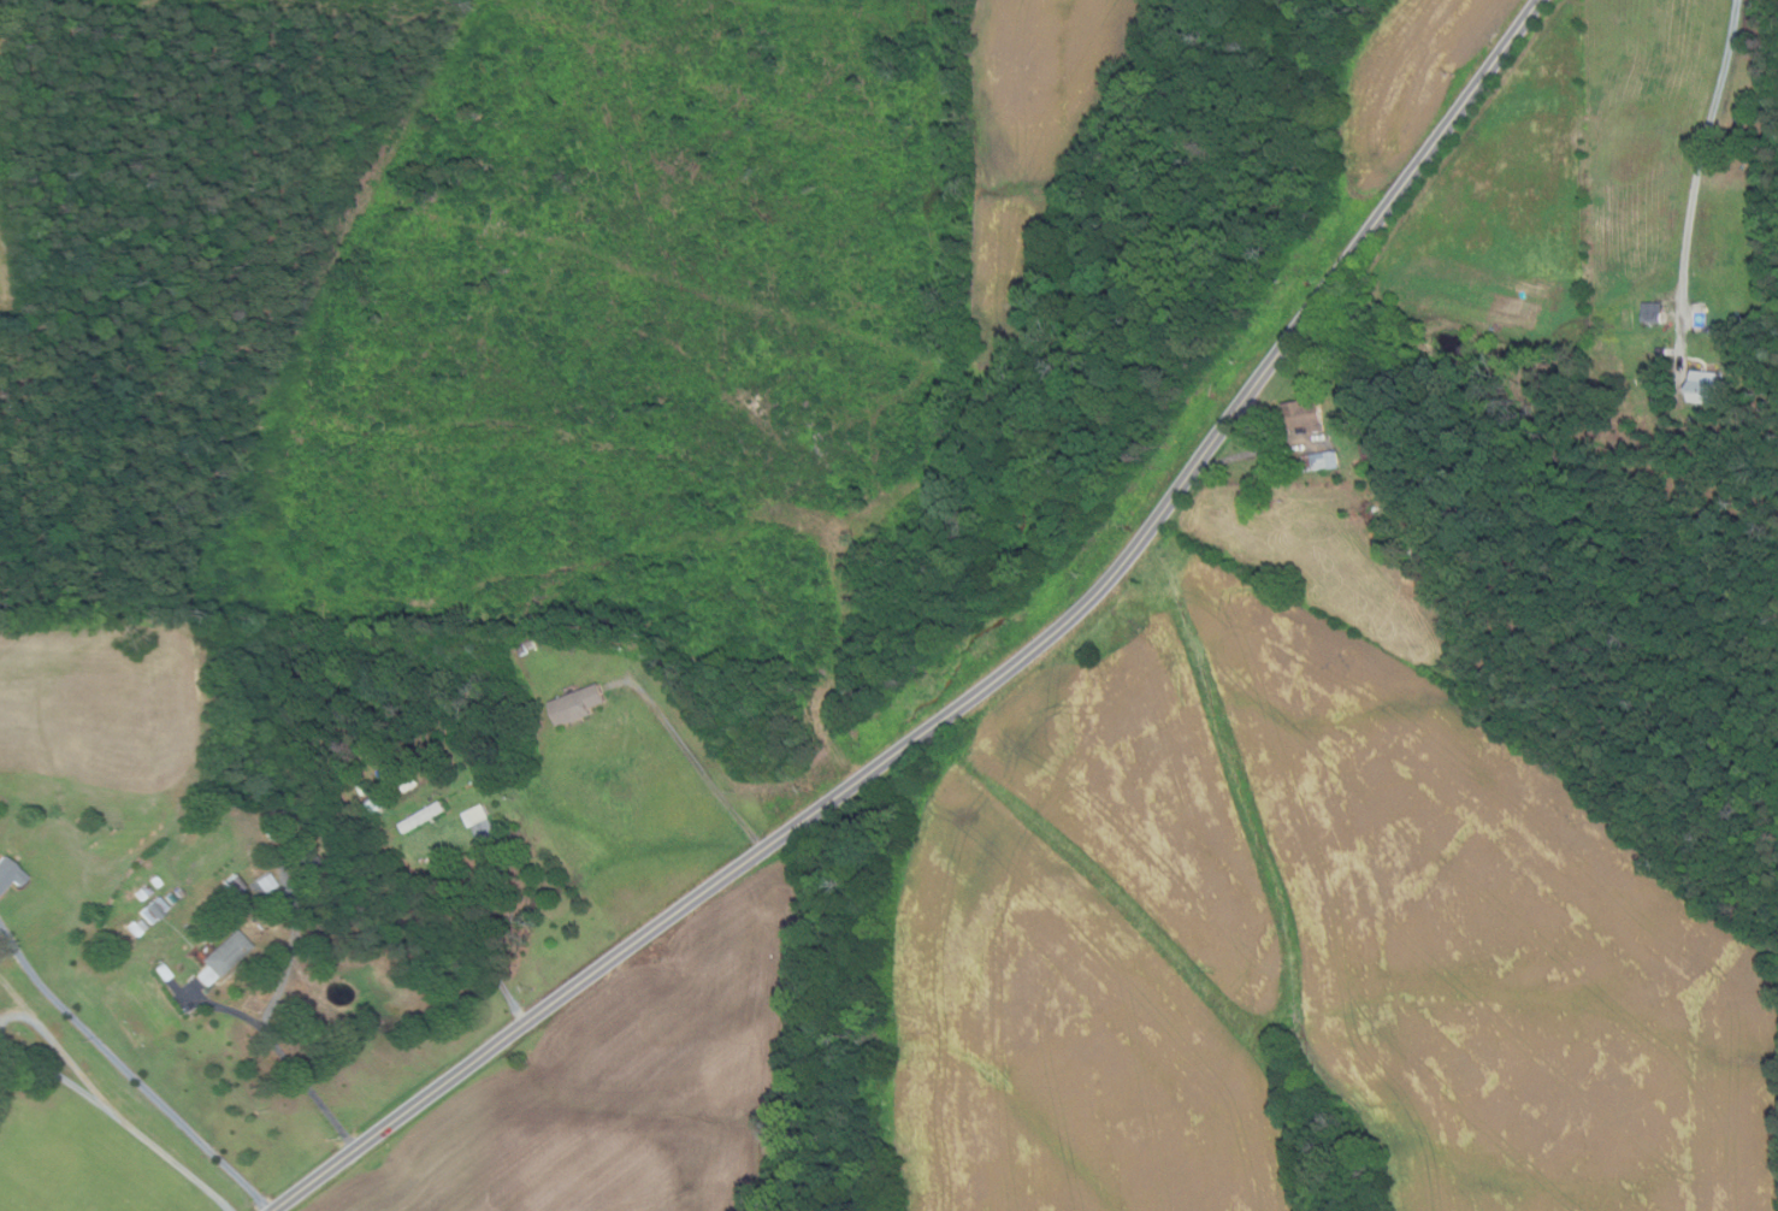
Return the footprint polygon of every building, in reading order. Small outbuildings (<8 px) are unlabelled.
[(1664,323),(1644,321),(1644,302),(1664,302),(1664,323)] [(1752,325),(1733,325),(1733,317),(1752,317),(1752,325)] [(1670,348),(1670,355),(1660,356),(1660,348),(1670,348)] [(1577,361),(1577,377),(1566,377),(1566,361),(1577,361)] [(1720,403),(1693,401),(1696,370),(1724,373),(1720,403)] [(1286,435),(1282,403),(1310,400),(1311,403),(1323,402),(1325,423),(1324,423),(1324,431),(1312,432),(1311,426),(1300,427),(1301,433),(1286,435)] [(1377,442),(1381,459),(1366,462),(1363,445),(1377,442)] [(1306,472),(1304,455),(1339,451),(1340,468),(1306,472)] [(530,649),(527,643),(534,639),(537,645),(530,649)] [(521,655),(519,646),(525,644),(528,652),(521,655)] [(561,728),(551,702),(602,683),(609,702),(593,708),(596,714),(561,728)] [(377,772),(384,768),(388,774),(380,779),(377,772)] [(415,778),(419,785),(404,792),(401,786),(415,778)] [(366,784),(370,792),(362,794),(359,787),(366,784)] [(379,793),(383,802),(374,805),(370,797),(379,793)] [(406,834),(401,825),(443,801),(449,810),(406,834)] [(484,804),(491,817),(471,828),(463,814),(484,804)] [(284,825),(288,829),(279,835),(276,829),(284,825)] [(272,829),(277,837),(271,840),(266,833),(272,829)] [(307,844),(317,861),(306,868),(296,851),(307,844)] [(10,880),(0,891),(0,856),(1,855),(26,878),(18,887),(10,880)] [(267,872),(276,886),(264,894),(255,880),(267,872)] [(234,875),(243,887),(234,894),(224,881),(234,875)] [(156,876),(163,884),(158,887),(152,881),(156,876)] [(146,885),(152,893),(142,900),(136,892),(146,885)] [(179,888),(184,893),(179,898),(175,893),(179,888)] [(171,892),(176,899),(171,903),(165,897),(171,892)] [(158,896),(169,908),(150,925),(140,912),(158,896)] [(141,920),(147,926),(142,932),(136,925),(141,920)] [(206,987),(195,975),(205,965),(200,959),(235,929),(250,947),(206,987)] [(161,962),(171,975),(164,981),(154,968),(161,962)]
